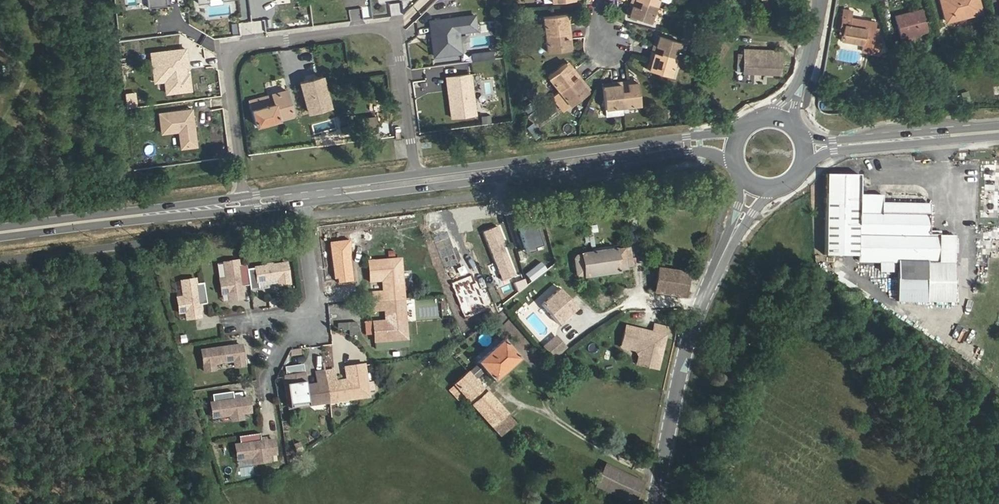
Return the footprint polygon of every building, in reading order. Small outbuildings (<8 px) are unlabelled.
[(627,14),(648,22),(654,6),(656,0),(630,0),(628,4),(631,5),(627,14)] [(946,21),(982,12),(978,0),(940,0),(946,21)] [(922,9),(895,16),(900,38),(928,31),(922,9)] [(843,10),(841,22),(845,23),(843,34),(842,40),(865,45),(863,51),(878,55),(881,42),(878,41),(880,36),(877,35),(878,29),(874,28),(875,23),(850,18),(851,11),(843,10)] [(545,50),(567,48),(566,38),(570,37),(569,30),(568,22),(564,23),(563,12),(541,15),(543,33),(545,50)] [(472,14),(428,20),(429,33),(435,33),(436,36),(430,37),(432,55),(459,52),(458,42),(453,42),(452,31),(456,31),(474,29),(472,14)] [(650,60),(647,68),(668,75),(673,58),(679,42),(658,35),(655,44),(652,43),(649,51),(647,58),(647,59),(650,60)] [(187,65),(184,47),(157,51),(158,61),(151,62),(154,80),(164,79),(165,91),(190,88),(187,70),(185,70),(184,65),(187,65)] [(743,63),(742,72),(780,73),(781,51),(740,49),(740,53),(737,53),(737,62),(743,63)] [(157,51),(150,52),(151,62),(158,61),(157,51)] [(492,58),(491,51),(479,52),(479,59),(492,58)] [(479,52),(469,54),(470,61),(479,59),(479,52)] [(566,60),(564,61),(570,69),(572,68),(566,60)] [(568,103),(586,89),(580,82),(582,80),(577,74),(572,68),(570,69),(564,61),(546,75),(557,90),(568,103)] [(468,73),(444,77),(449,117),(473,114),(468,73)] [(299,82),(307,111),(329,105),(321,76),(299,82)] [(610,84),(600,85),(603,108),(621,106),(638,104),(636,81),(625,83),(625,79),(618,80),(610,81),(610,84)] [(588,87),(582,80),(580,82),(586,89),(588,87)] [(249,100),(256,124),(292,115),(285,90),(249,100)] [(190,108),(158,112),(160,132),(177,130),(180,147),(195,145),(190,108)] [(897,271),(897,281),(928,281),(928,287),(928,302),(954,303),(955,238),(931,238),(932,204),(882,203),(882,196),(859,195),(860,175),(845,175),(828,176),(826,261),(892,262),(892,271),(897,271)] [(628,269),(628,267),(625,248),(576,254),(573,258),(576,276),(583,275),(583,277),(621,272),(621,270),(628,269)] [(403,340),(399,299),(396,259),(369,261),(370,282),(382,281),(383,292),(371,293),(372,301),(373,311),(385,310),(386,321),(374,322),(376,343),(403,340)] [(396,259),(399,299),(403,340),(407,339),(404,299),(401,259),(396,259)] [(247,269),(247,265),(238,266),(238,261),(224,263),(226,278),(220,279),(222,294),(228,293),(229,300),(243,299),(241,286),(249,285),(247,269)] [(289,284),(286,264),(247,269),(249,285),(250,289),(259,288),(258,282),(278,279),(279,285),(289,284)] [(191,267),(178,269),(180,284),(173,285),(175,299),(182,299),(182,306),(196,304),(194,292),(203,291),(200,271),(192,272),(191,267)] [(685,297),(688,272),(658,268),(655,294),(685,297)] [(928,281),(897,281),(898,302),(928,302),(928,287),(928,281)] [(576,309),(559,289),(542,305),(559,324),(576,309)] [(660,370),(669,328),(656,325),(654,333),(654,335),(651,335),(652,332),(627,327),(623,345),(647,351),(644,366),(660,370)] [(555,358),(566,348),(557,336),(545,346),(555,358)] [(519,358),(503,340),(478,363),(493,381),(519,358)] [(242,345),(203,351),(206,371),(215,369),(215,363),(235,360),(236,366),(245,365),(242,345)] [(647,351),(623,345),(623,348),(637,352),(641,357),(639,365),(644,366),(647,351)] [(623,376),(625,369),(608,365),(607,372),(623,376)] [(329,397),(368,392),(365,366),(345,368),(347,380),(335,381),(333,370),(325,371),(316,373),(317,384),(306,386),(304,374),(285,377),(288,403),(329,397)] [(513,445),(513,444),(517,440),(514,436),(519,431),(513,425),(515,423),(469,372),(450,390),(459,400),(463,396),(500,437),(503,434),(513,445)] [(234,392),(214,394),(215,402),(212,403),(214,416),(232,414),(243,412),(251,411),(249,398),(235,400),(234,392)] [(368,392),(329,397),(288,403),(289,408),(330,402),(369,397),(368,392)] [(232,414),(233,421),(244,420),(243,412),(232,414)] [(261,433),(241,436),(242,444),(237,445),(239,458),(254,456),(255,463),(269,461),(268,454),(276,453),(274,440),(262,441),(261,433)] [(294,453),(301,451),(298,442),(291,444),(294,453)] [(644,482),(606,464),(596,486),(632,503),(633,503),(644,482)]
